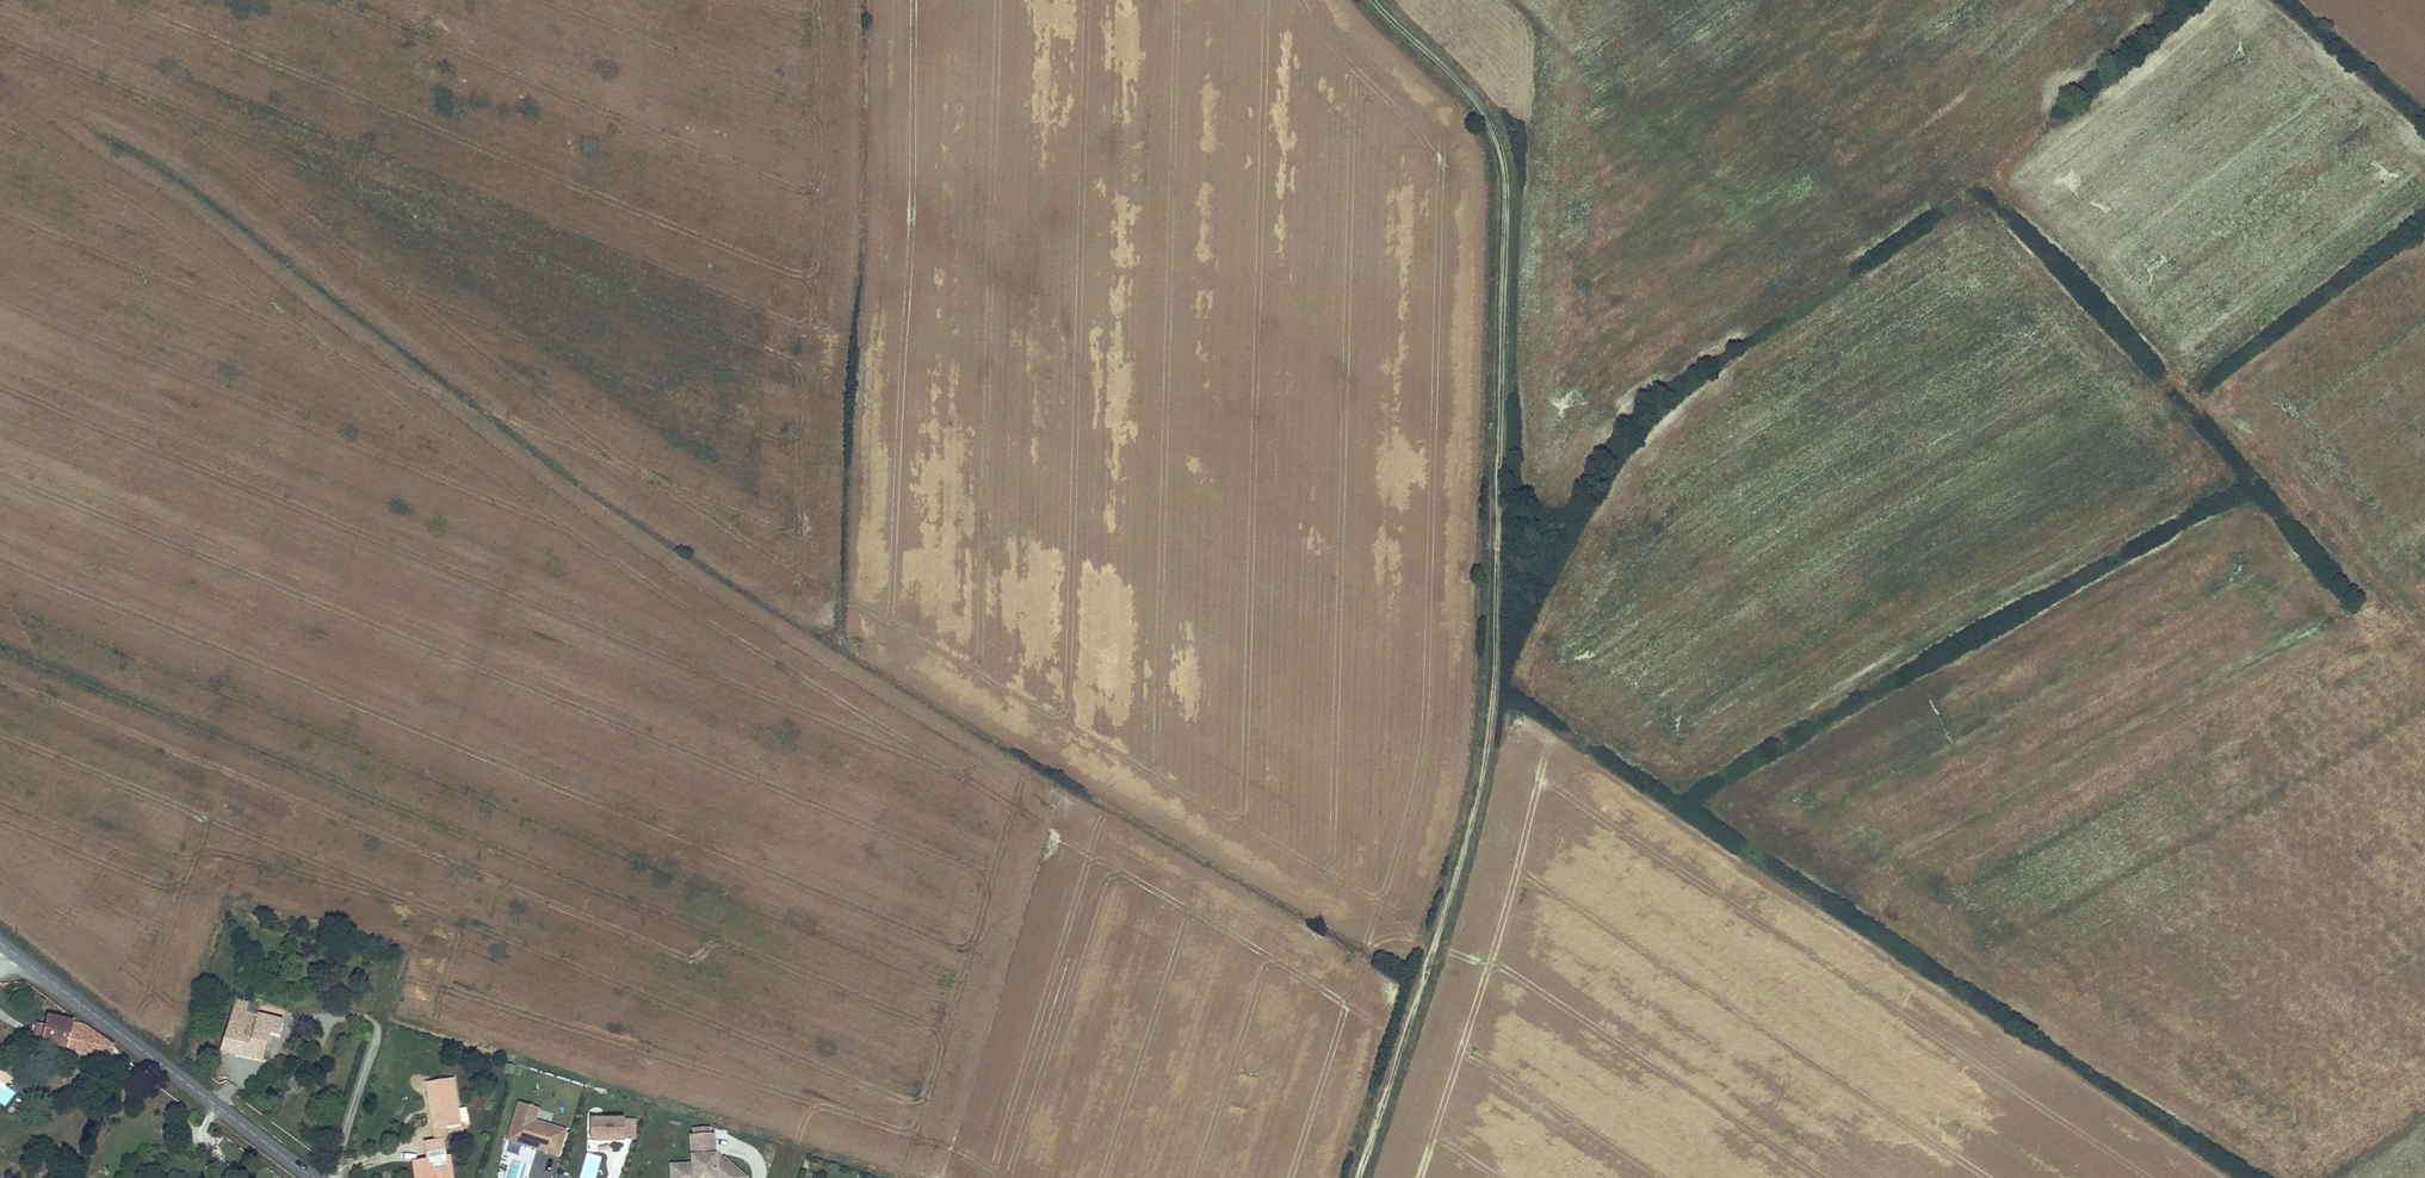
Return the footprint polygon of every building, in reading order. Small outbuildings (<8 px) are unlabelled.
[(220,1051),(235,1053),(246,1012),(255,1014),(258,1003),(236,997),(220,1051)] [(255,1014),(246,1012),(235,1053),(264,1059),(270,1034),(279,1036),(282,1021),(255,1014)] [(82,1023),(49,1017),(44,1043),(113,1056),(113,1046),(82,1023)] [(42,1064),(38,1082),(49,1085),(52,1066),(42,1064)] [(500,1067),(498,1075),(509,1078),(511,1070),(500,1067)] [(289,1075),(281,1090),(291,1095),(299,1079),(289,1075)] [(457,1109),(452,1079),(426,1083),(430,1111),(434,1110),(436,1117),(432,1117),(434,1130),(445,1129),(446,1134),(460,1132),(458,1115),(455,1113),(457,1109)] [(520,1100),(509,1140),(561,1155),(568,1130),(537,1121),(541,1106),(520,1100)] [(593,1115),(592,1140),(627,1141),(627,1138),(635,1138),(636,1119),(628,1119),(628,1116),(593,1115)] [(445,1129),(434,1130),(431,1131),(432,1143),(440,1142),(446,1134),(445,1129)] [(721,1159),(720,1160),(717,1163),(713,1159),(713,1156),(712,1156),(711,1135),(707,1135),(692,1136),(688,1136),(690,1166),(677,1166),(678,1177),(743,1177),(721,1159)] [(408,1165),(410,1177),(448,1177),(445,1159),(443,1159),(440,1142),(432,1143),(419,1146),(422,1163),(408,1165)] [(677,1166),(668,1167),(669,1177),(678,1177),(677,1166)]
